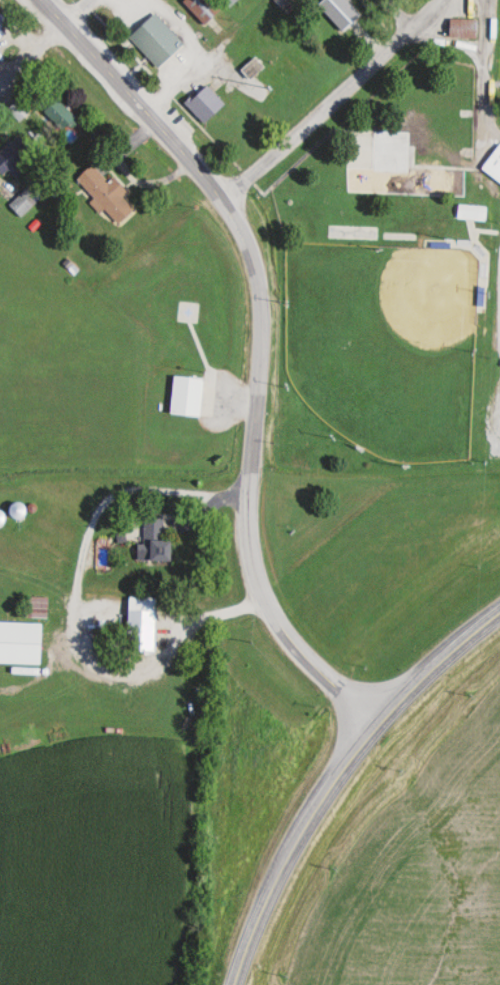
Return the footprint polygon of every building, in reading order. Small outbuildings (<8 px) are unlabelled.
[(218,0),(185,0),(184,1),(208,25),(226,7),(218,0)] [(291,0),(275,0),(282,8),(291,0)] [(11,20),(2,12),(0,14),(0,31),(11,20)] [(186,43),(156,13),(131,38),(161,68),(186,43)] [(479,18),(449,18),(449,37),(479,37),(479,18)] [(266,67),(259,58),(245,69),(252,78),(266,67)] [(189,102),(207,121),(227,103),(208,84),(189,102)] [(43,108),(69,134),(83,120),(56,94),(43,108)] [(20,122),(33,111),(21,98),(9,109),(20,122)] [(18,162),(32,148),(18,134),(0,152),(0,170),(10,181),(24,168),(18,162)] [(484,167),(499,180),(499,146),(484,167)] [(78,179),(96,197),(91,202),(101,213),(107,208),(121,224),(136,209),(124,196),(129,191),(117,177),(111,182),(94,164),(78,179)] [(10,204),(22,217),(42,197),(29,185),(10,204)] [(482,206),(462,206),(462,219),(482,219),(482,206)] [(175,414),(206,415),(208,377),(176,376),(175,414)] [(29,516),(27,504),(15,506),(18,519),(29,516)] [(176,540),(164,540),(164,517),(144,517),(144,544),(137,544),(137,561),(176,561),(176,540)] [(131,649),(159,649),(159,597),(131,597),(131,649)] [(47,665),(48,623),(0,622),(0,664),(47,665)]
